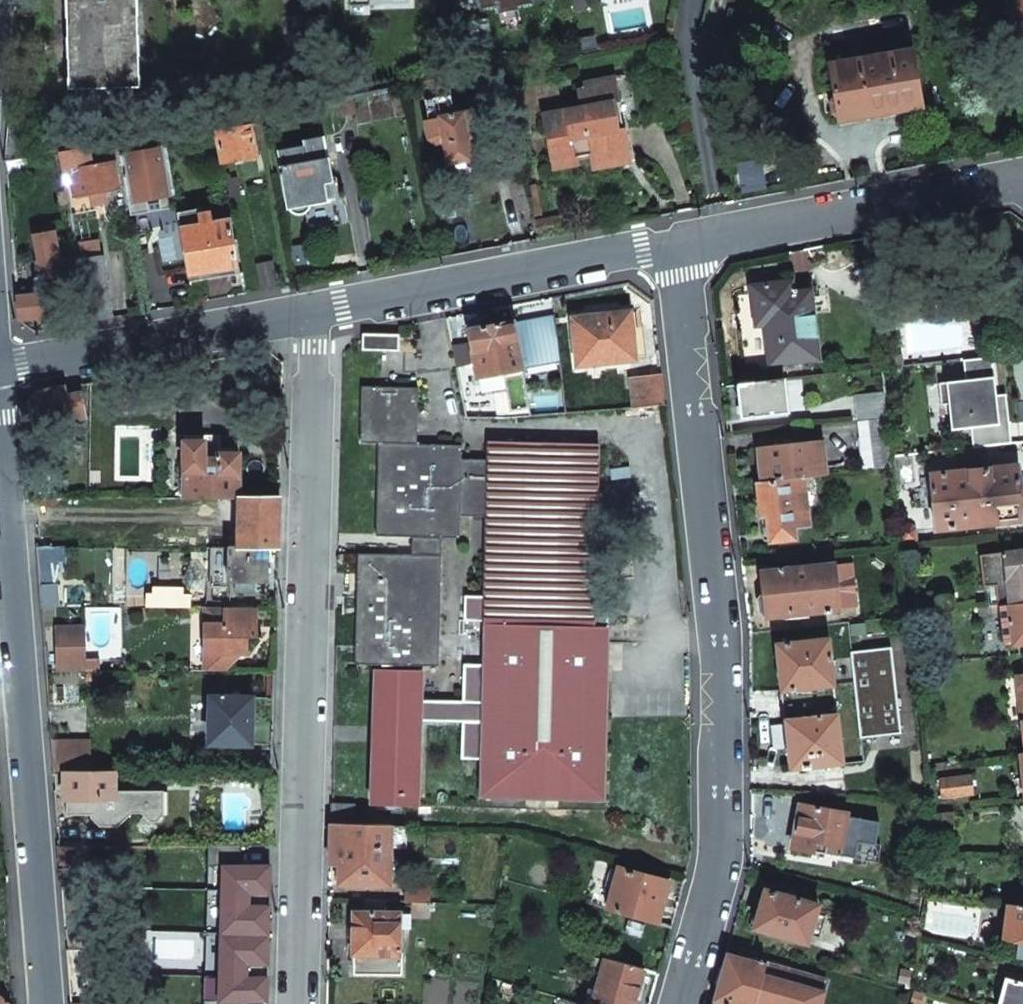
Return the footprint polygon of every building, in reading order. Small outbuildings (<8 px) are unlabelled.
[(70,93),(142,90),(138,0),(67,0),(70,93)] [(537,0),(478,0),(480,10),(499,6),(500,13),(520,10),(519,7),(535,4),(534,0),(537,0)] [(1003,37),(1022,34),(1022,0),(1006,0),(1007,8),(992,10),(997,33),(1003,37)] [(773,11),(766,17),(774,26),(781,19),(773,11)] [(745,38),(752,46),(765,34),(757,26),(745,38)] [(838,116),(839,120),(880,112),(920,105),(911,50),(829,65),(834,97),(830,102),(832,113),(838,116)] [(544,116),(554,161),(592,154),(593,161),(611,158),(629,154),(625,127),(615,77),(586,83),(587,89),(581,90),(583,107),(544,116)] [(445,141),(448,163),(460,161),(472,159),(468,137),(477,136),(473,110),(454,114),(446,78),(421,83),(428,118),(425,119),(429,138),(437,143),(445,141)] [(339,98),(342,115),(355,112),(352,96),(339,98)] [(216,121),(223,161),(243,157),(262,154),(261,140),(268,139),(264,112),(216,121)] [(5,159),(6,161),(20,158),(23,124),(17,123),(18,114),(10,114),(5,159)] [(114,141),(116,152),(139,148),(137,136),(114,141)] [(280,151),(289,207),(291,210),(295,212),(298,213),(302,212),(308,208),(309,205),(310,205),(310,203),(318,202),(326,200),(323,181),(332,180),(325,138),(305,142),(306,147),(280,151)] [(60,151),(64,173),(71,214),(104,209),(102,195),(106,195),(105,189),(119,187),(114,162),(118,161),(116,152),(114,141),(102,143),(105,163),(92,165),(90,150),(95,149),(94,144),(60,151)] [(121,155),(132,212),(154,208),(177,204),(167,148),(121,155)] [(220,176),(225,200),(240,196),(237,178),(231,180),(230,174),(220,176)] [(181,229),(189,273),(212,269),(236,265),(228,220),(181,229)] [(52,227),(30,232),(37,267),(60,262),(52,227)] [(77,248),(91,322),(101,320),(112,318),(104,255),(97,257),(95,244),(77,248)] [(14,268),(19,319),(57,315),(55,304),(54,292),(29,295),(26,267),(14,268)] [(766,338),(769,365),(819,359),(811,291),(793,293),(792,281),(751,285),(754,312),(763,311),(766,338)] [(574,318),(578,365),(635,359),(633,335),(630,312),(574,318)] [(475,362),(477,376),(559,361),(554,316),(534,320),(514,324),(513,321),(468,329),(471,342),(452,346),(456,366),(475,362)] [(363,334),(363,350),(399,351),(399,343),(399,335),(363,334)] [(1019,421),(1022,421),(1022,352),(1012,354),(1019,421)] [(948,402),(951,428),(971,426),(999,423),(996,394),(992,356),(963,359),(965,378),(938,381),(941,403),(948,402)] [(740,402),(742,418),(789,413),(786,385),(799,384),(800,393),(845,388),(845,386),(852,386),(850,372),(845,372),(738,385),(740,402)] [(631,378),(633,407),(665,404),(661,373),(631,378)] [(604,799),(608,656),(608,641),(575,640),(575,625),(594,626),(599,443),(490,440),(490,459),(462,458),(461,445),(417,444),(418,387),(361,385),(361,442),(379,443),(376,535),(413,536),(412,554),(357,553),(355,664),(377,664),(372,803),(416,804),(420,719),(462,720),(461,757),(481,758),(480,795),(604,799)] [(26,408),(27,420),(55,415),(57,422),(85,417),(80,396),(66,398),(64,387),(37,393),(26,408)] [(858,394),(860,420),(887,417),(884,392),(858,394)] [(971,426),(973,448),(1011,444),(1006,393),(996,394),(999,423),(971,426)] [(888,418),(889,430),(906,428),(905,415),(888,418)] [(860,421),(865,470),(894,467),(889,430),(888,418),(860,421)] [(761,464),(763,482),(813,476),(826,475),(822,440),(759,447),(761,464)] [(184,441),(184,497),(239,497),(239,453),(205,454),(205,441),(184,441)] [(931,475),(935,529),(1021,520),(1017,465),(983,469),(983,463),(979,460),(964,461),(961,465),(962,472),(931,475)] [(894,470),(897,495),(908,494),(906,482),(913,481),(911,468),(894,470)] [(769,523),(770,540),(795,538),(794,526),(809,525),(804,484),(813,483),(813,476),(763,482),(758,482),(761,506),(767,506),(769,523)] [(239,497),(238,546),(268,546),(279,546),(279,522),(280,497),(239,497)] [(900,527),(902,542),(917,540),(917,528),(913,526),(900,527)] [(35,534),(36,548),(53,547),(51,532),(35,534)] [(236,581),(236,592),(253,591),(253,581),(260,581),(268,581),(268,546),(238,546),(229,546),(228,581),(236,581)] [(1004,606),(1022,603),(1022,551),(983,555),(986,585),(1001,583),(1004,606)] [(765,594),(768,616),(838,609),(833,564),(763,572),(765,594)] [(1003,645),(1022,642),(1022,603),(1004,606),(978,608),(980,621),(992,620),(991,614),(1000,613),(1003,645)] [(206,671),(227,672),(227,652),(246,652),(246,637),(256,637),(256,622),(256,608),(206,607),(206,671)] [(60,646),(86,645),(85,630),(60,630),(60,646)] [(784,706),(791,769),(842,762),(829,638),(777,643),(784,706)] [(60,671),(85,671),(86,645),(60,646),(60,671)] [(1005,678),(1008,704),(1021,702),(1022,724),(1022,676),(1005,678)] [(211,695),(209,742),(250,744),(252,721),(253,697),(211,695)] [(50,742),(52,771),(66,771),(90,771),(89,742),(50,742)] [(67,798),(68,815),(91,815),(91,817),(100,827),(119,826),(133,812),(142,812),(150,821),(158,821),(164,814),(164,802),(164,790),(115,791),(115,771),(90,771),(66,771),(66,798),(67,798)] [(940,779),(942,797),(973,794),(971,775),(940,779)] [(332,804),(332,824),(364,825),(365,811),(355,811),(355,804),(343,804),(332,804)] [(796,826),(792,847),(826,854),(828,844),(842,847),(847,813),(800,804),(796,826)] [(339,874),(339,884),(389,886),(391,825),(364,825),(332,824),(330,864),(339,864),(339,874)] [(208,845),(204,1003),(236,1003),(236,1000),(266,1001),(267,988),(268,955),(269,915),(270,871),(270,865),(240,864),(240,845),(208,845)] [(618,866),(607,908),(658,923),(664,901),(670,880),(618,866)] [(406,886),(405,901),(413,901),(431,902),(431,887),(406,886)] [(761,908),(754,928),(808,943),(810,935),(819,937),(826,916),(816,914),(819,904),(767,889),(761,908)] [(354,943),(354,974),(402,975),(403,953),(399,953),(400,929),(411,929),(411,913),(386,912),(386,901),(366,900),(366,912),(355,911),(354,943)] [(413,901),(412,915),(431,916),(431,902),(413,901)] [(1017,957),(1022,958),(1022,906),(1008,904),(1004,938),(1019,940),(1017,957)] [(713,1001),(725,1003),(820,1003),(827,980),(790,970),(791,965),(769,958),(767,963),(754,960),(756,952),(740,948),(738,955),(727,952),(720,976),(713,1001)] [(592,1003),(634,1003),(637,992),(644,969),(605,958),(592,1003)] [(916,970),(915,984),(925,985),(927,972),(916,970)] [(999,1003),(1022,1003),(1022,981),(1006,977),(999,1003)]
